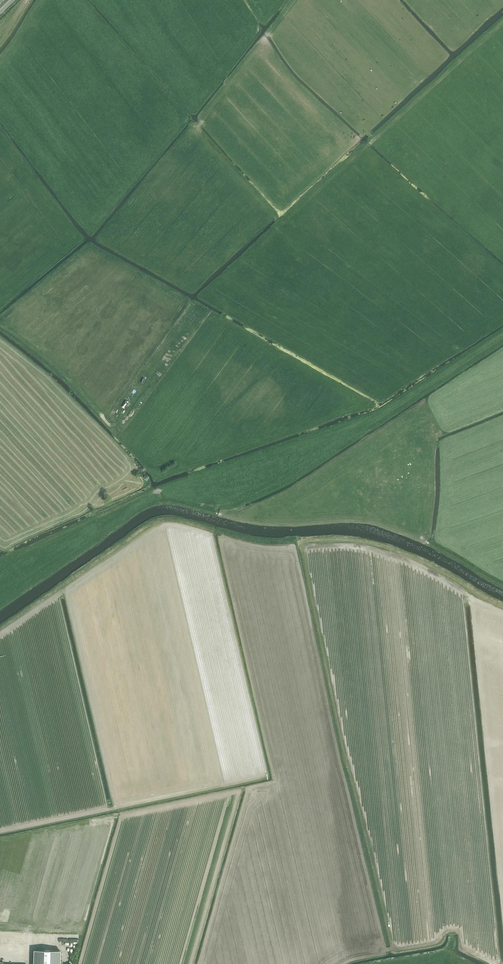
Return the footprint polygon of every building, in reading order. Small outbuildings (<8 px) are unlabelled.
[(34,963),(59,963),(60,951),(35,950),(34,963)]
